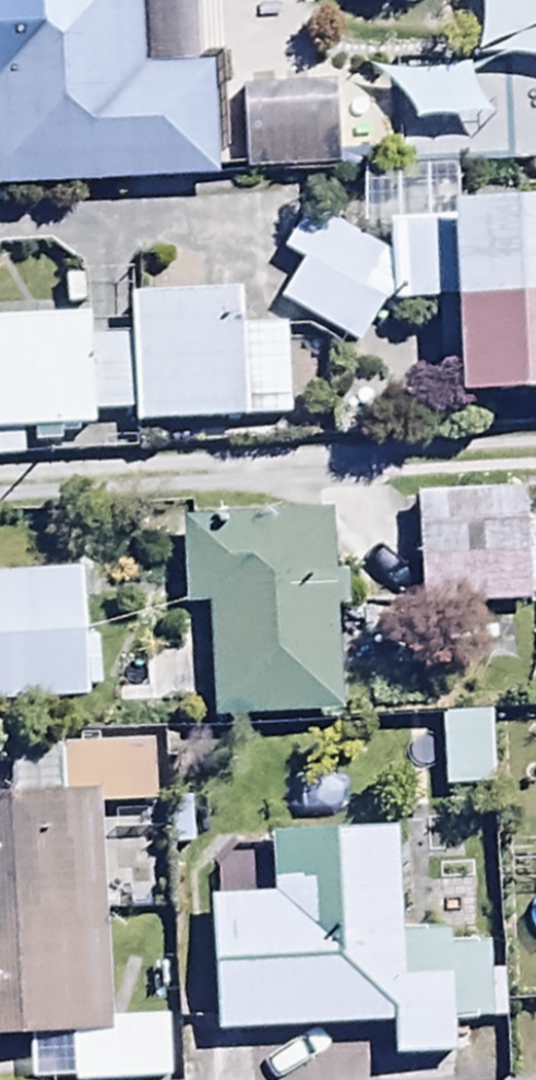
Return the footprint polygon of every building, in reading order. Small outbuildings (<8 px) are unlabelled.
[(220,187),(214,75),(136,79),(131,0),(0,0),(0,199),(220,187)] [(335,108),(242,111),(245,181),(337,179),(335,108)] [(448,212),(448,232),(391,233),(392,260),(305,216),(282,261),(297,269),(274,313),(358,356),(392,297),(392,307),(453,306),(455,403),(535,401),(535,210),(448,212)] [(127,305),(127,287),(87,288),(88,321),(0,323),(0,465),(23,465),(22,439),(33,438),(33,451),(56,450),(55,438),(92,437),(92,420),(134,418),(127,305)] [(127,305),(134,418),(134,432),(288,427),(285,330),(240,331),(239,301),(127,305)] [(520,502),(417,503),(418,610),(522,609),(520,502)] [(183,614),(203,613),(207,728),(340,724),(336,619),(350,618),(349,576),(329,577),(327,520),(180,525),(183,614)] [(0,578),(0,707),(85,702),(78,574),(0,578)] [(488,717),(438,720),(443,799),(493,796),(488,717)] [(0,799),(0,1049),(27,1048),(29,1079),(164,1079),(162,1027),(108,1029),(100,816),(153,814),(150,745),(7,751),(9,798),(0,799)] [(207,904),(214,1046),(388,1037),(389,1068),(455,1065),(453,1036),(507,1033),(503,952),(454,955),(453,938),(399,941),(394,838),(269,845),(272,901),(207,904)]
